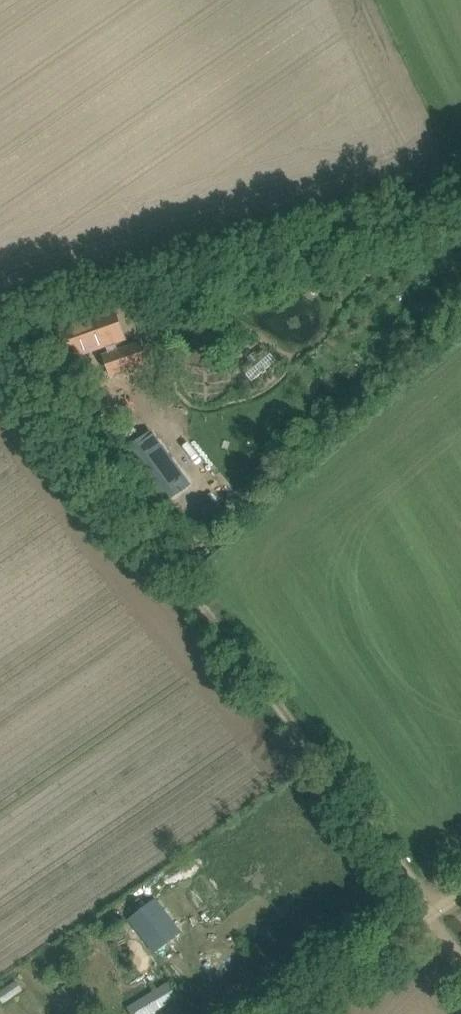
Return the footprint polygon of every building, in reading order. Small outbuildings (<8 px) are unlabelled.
[(111,322),(110,322),(108,313),(86,320),(90,329),(86,331),(83,324),(48,337),(57,362),(118,341),(111,322)] [(250,361),(241,369),(252,381),(263,372),(264,373),(267,370),(265,369),(276,360),(266,348),(257,356),(254,353),(248,358),(250,361)] [(151,428),(123,449),(162,503),(191,481),(151,428)] [(181,933),(168,917),(156,901),(131,920),(155,952),(181,933)] [(131,1013),(150,1013),(160,1008),(151,993),(127,1008),(131,1013)]
